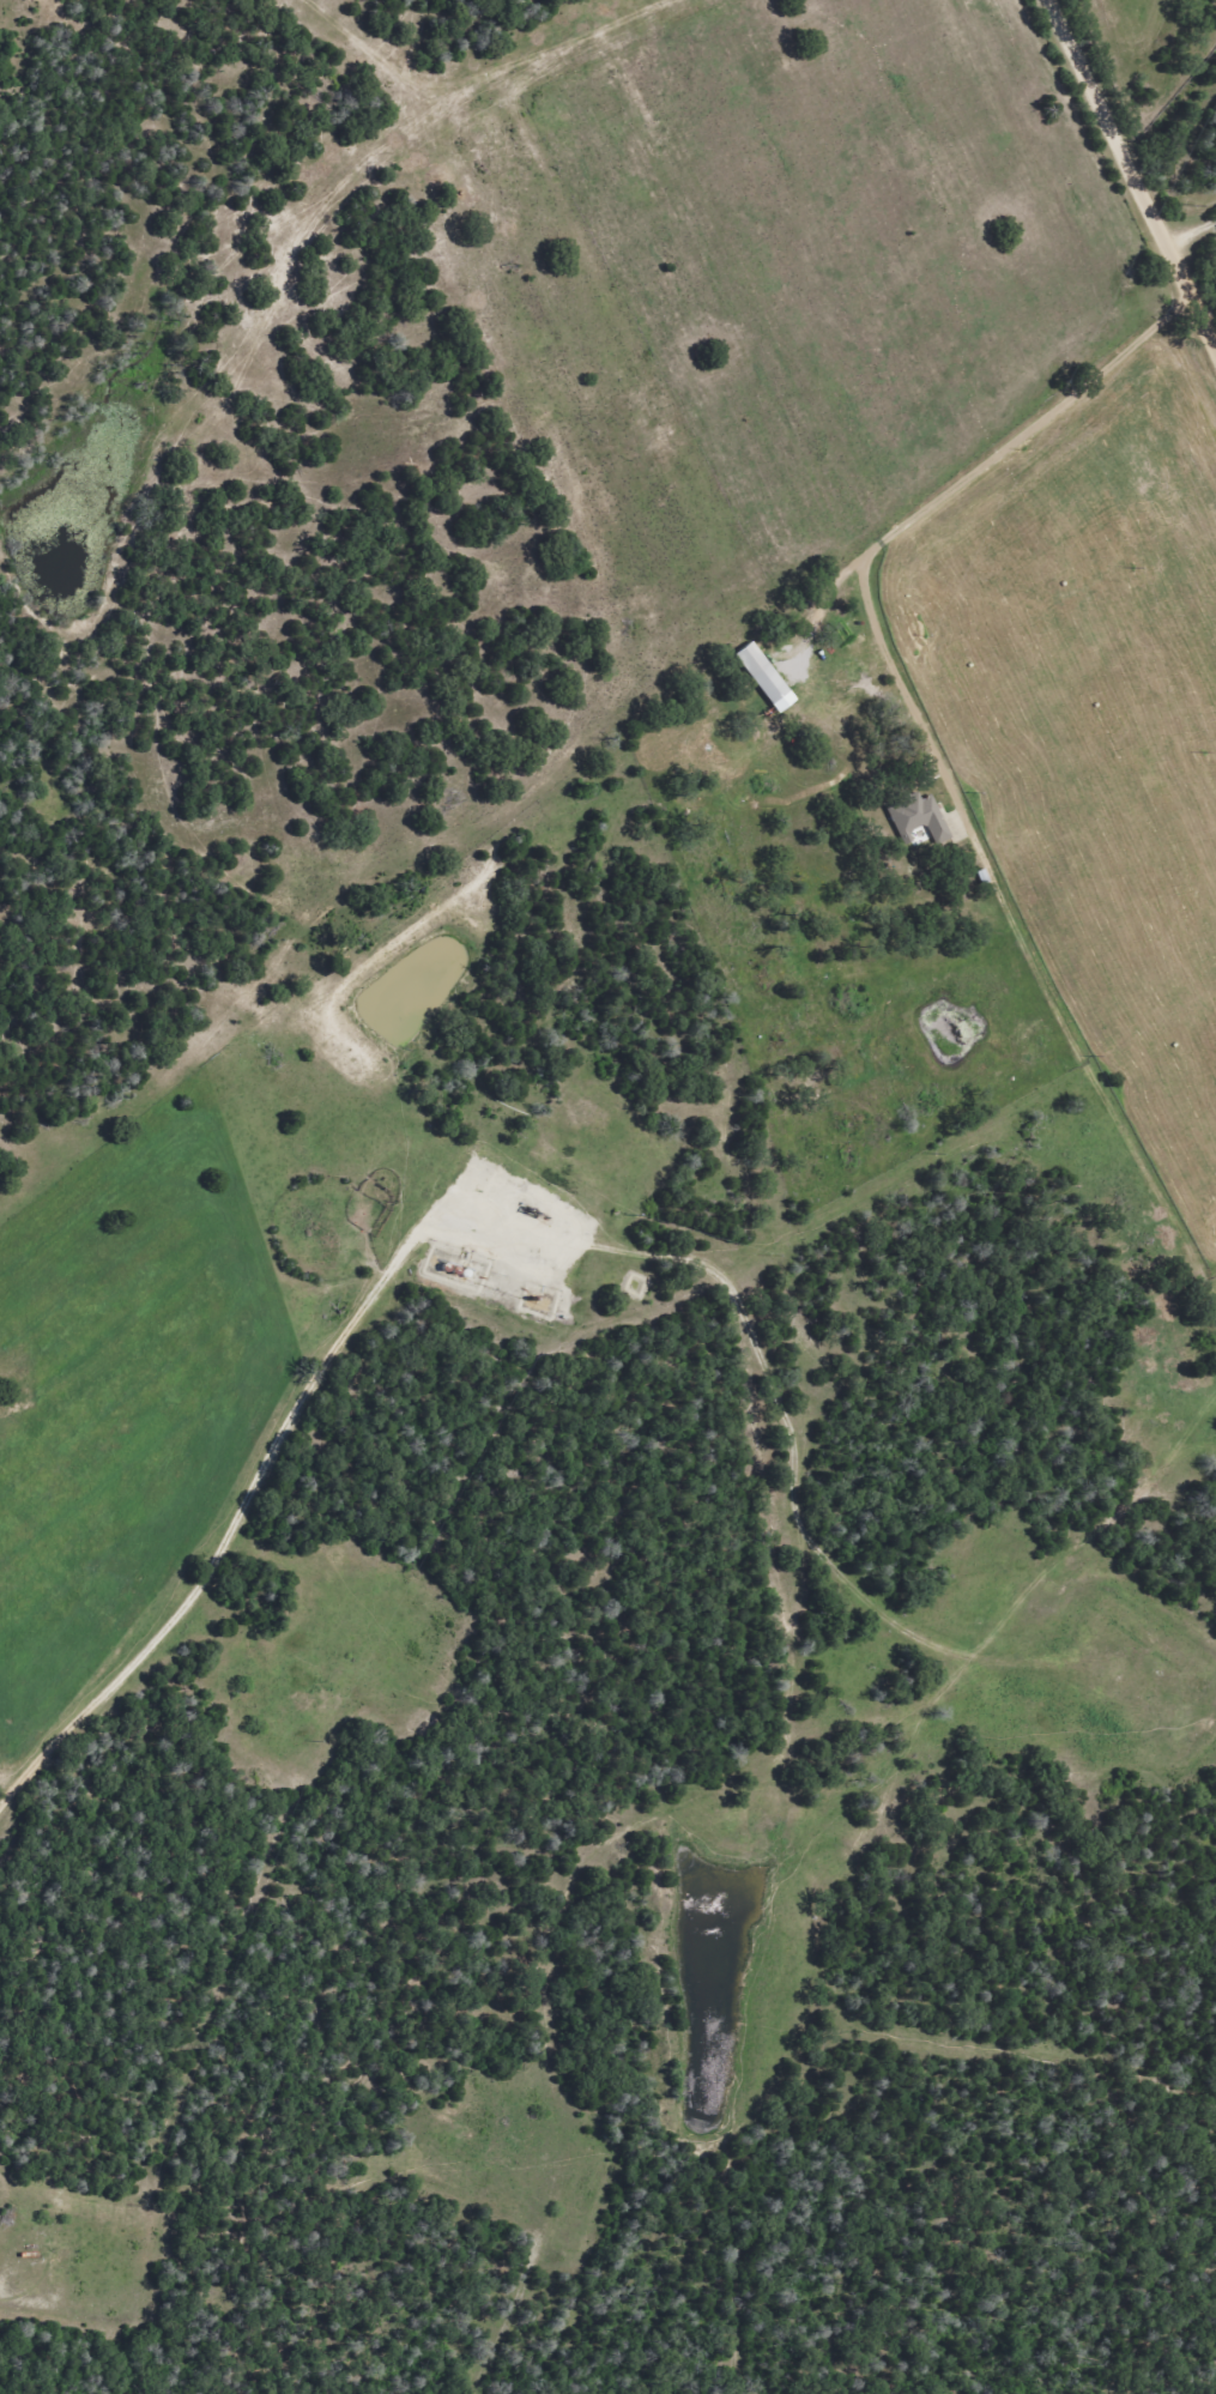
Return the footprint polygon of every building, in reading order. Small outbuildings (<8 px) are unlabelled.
[(793,703),(755,640),(735,653),(774,715),(793,703)] [(931,795),(920,800),(916,792),(888,804),(908,851),(948,833),(931,795)]
